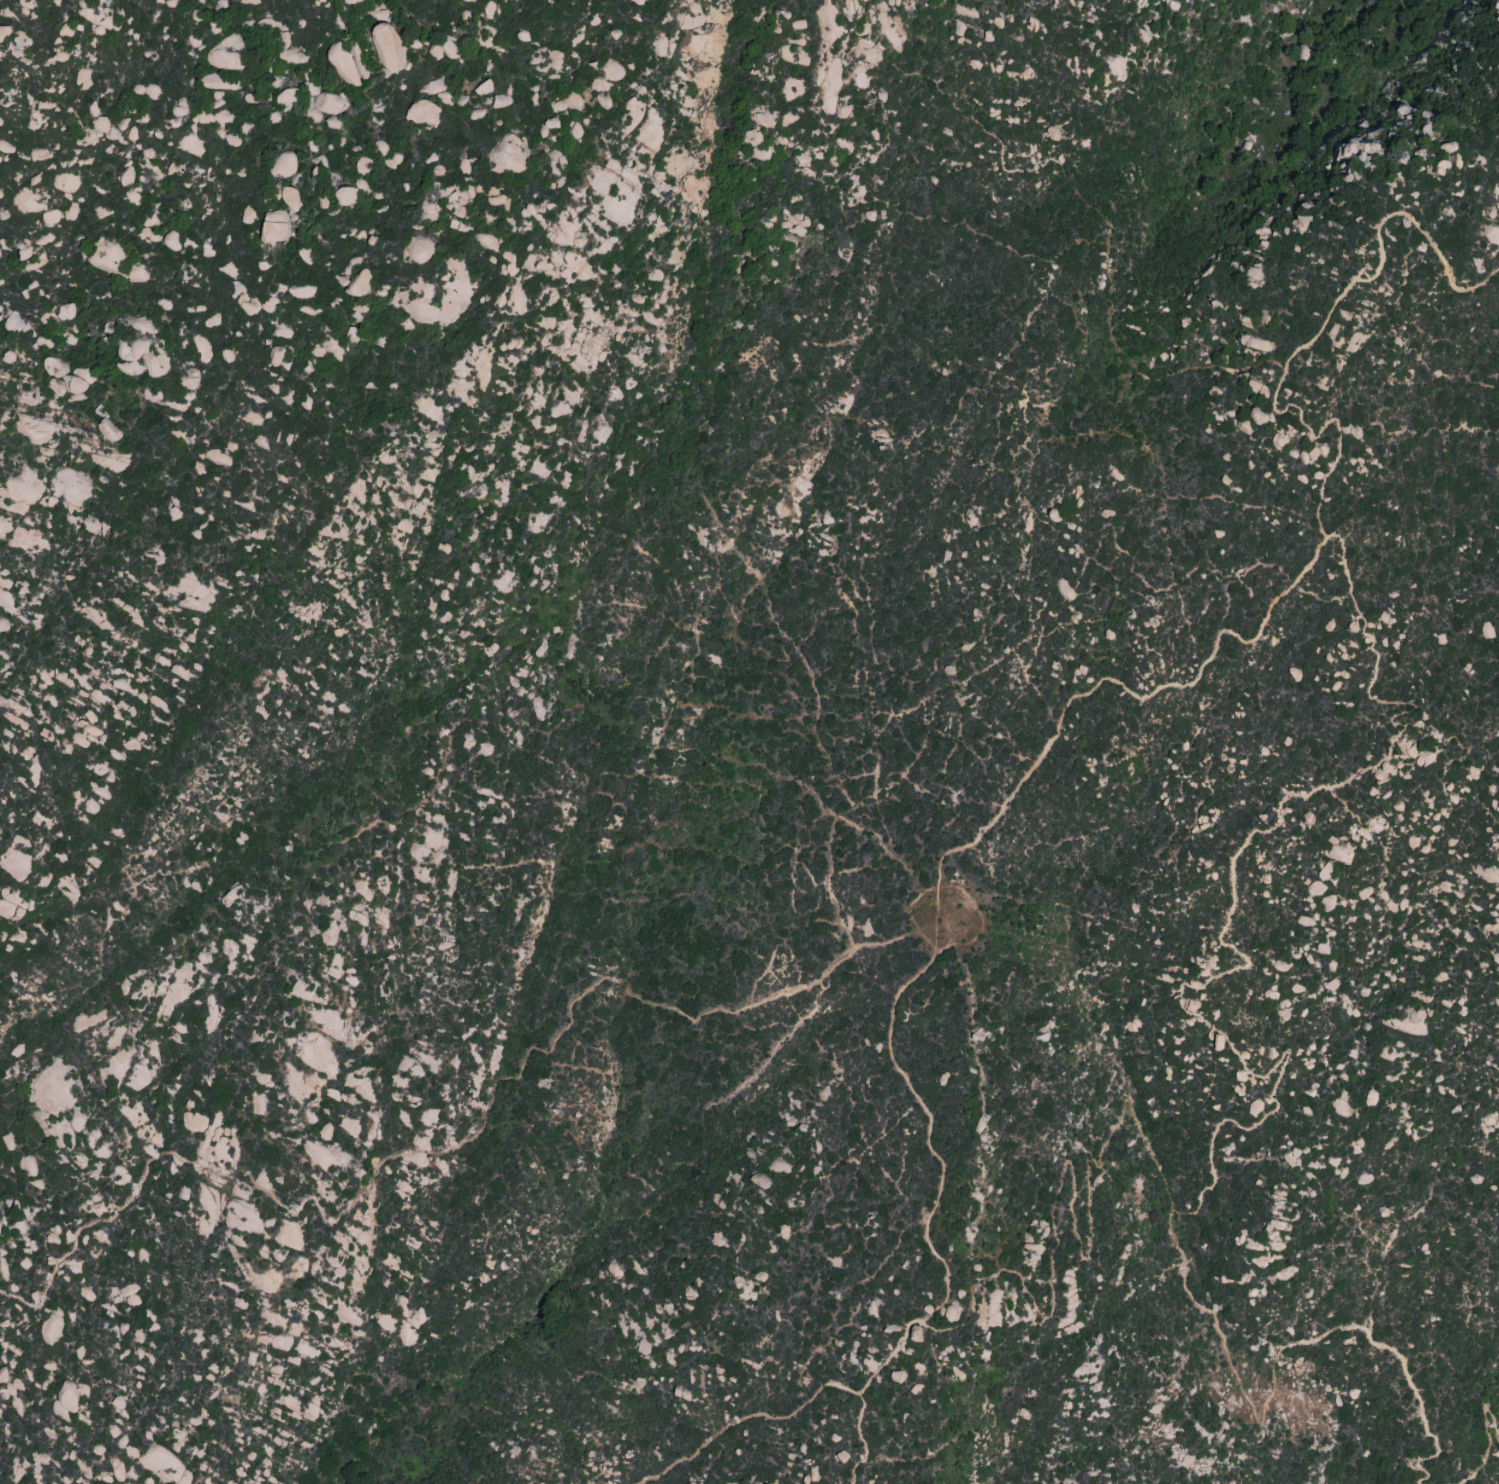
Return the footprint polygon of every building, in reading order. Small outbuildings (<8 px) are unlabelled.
[(371,28),(381,73),(399,69),(389,24),(371,28)] [(1125,73),(1117,58),(1108,63),(1115,78),(1125,73)] [(474,86),(477,96),(494,90),(490,80),(474,86)] [(158,85),(145,85),(145,97),(158,97),(158,85)] [(344,98),(318,92),(314,109),(340,115),(344,98)] [(507,106),(508,96),(492,95),(492,105),(507,106)] [(850,105),(836,106),(837,118),(851,117),(850,105)] [(107,133),(108,118),(92,118),(91,132),(107,133)] [(296,154),(273,152),(271,176),(294,177),(296,154)] [(291,203),(291,209),(298,209),(297,187),(281,187),(282,203),(291,203)] [(45,225),(60,219),(57,210),(42,215),(45,225)] [(285,243),(286,212),(263,212),(262,242),(285,243)] [(73,320),(76,305),(61,302),(57,317),(73,320)] [(82,373),(67,377),(61,356),(45,360),(50,380),(62,376),(67,394),(86,389),(82,373)] [(1272,387),(1250,377),(1246,386),(1267,396),(1272,387)] [(1480,624),(1483,639),(1494,637),(1490,622),(1480,624)] [(91,724),(97,720),(89,710),(84,714),(91,724)] [(14,918),(14,895),(8,895),(8,889),(0,889),(0,917),(14,918)] [(1353,1108),(1336,1097),(1329,1107),(1346,1119),(1353,1108)] [(1498,1127),(1498,1116),(1497,1111),(1482,1115),(1487,1130),(1498,1127)] [(206,1130),(207,1114),(183,1114),(183,1130),(206,1130)] [(616,1280),(623,1274),(614,1261),(606,1266),(616,1280)] [(138,1289),(134,1281),(119,1290),(130,1309),(141,1303),(135,1292),(138,1289)] [(921,1340),(920,1326),(910,1327),(911,1341),(921,1340)] [(635,1346),(643,1356),(649,1351),(641,1341),(635,1346)] [(901,1384),(906,1375),(894,1369),(889,1379),(901,1384)] [(58,1401),(53,1400),(51,1415),(69,1418),(70,1412),(75,1413),(79,1386),(61,1384),(58,1401)] [(850,1456),(842,1449),(836,1456),(844,1463),(850,1456)]
